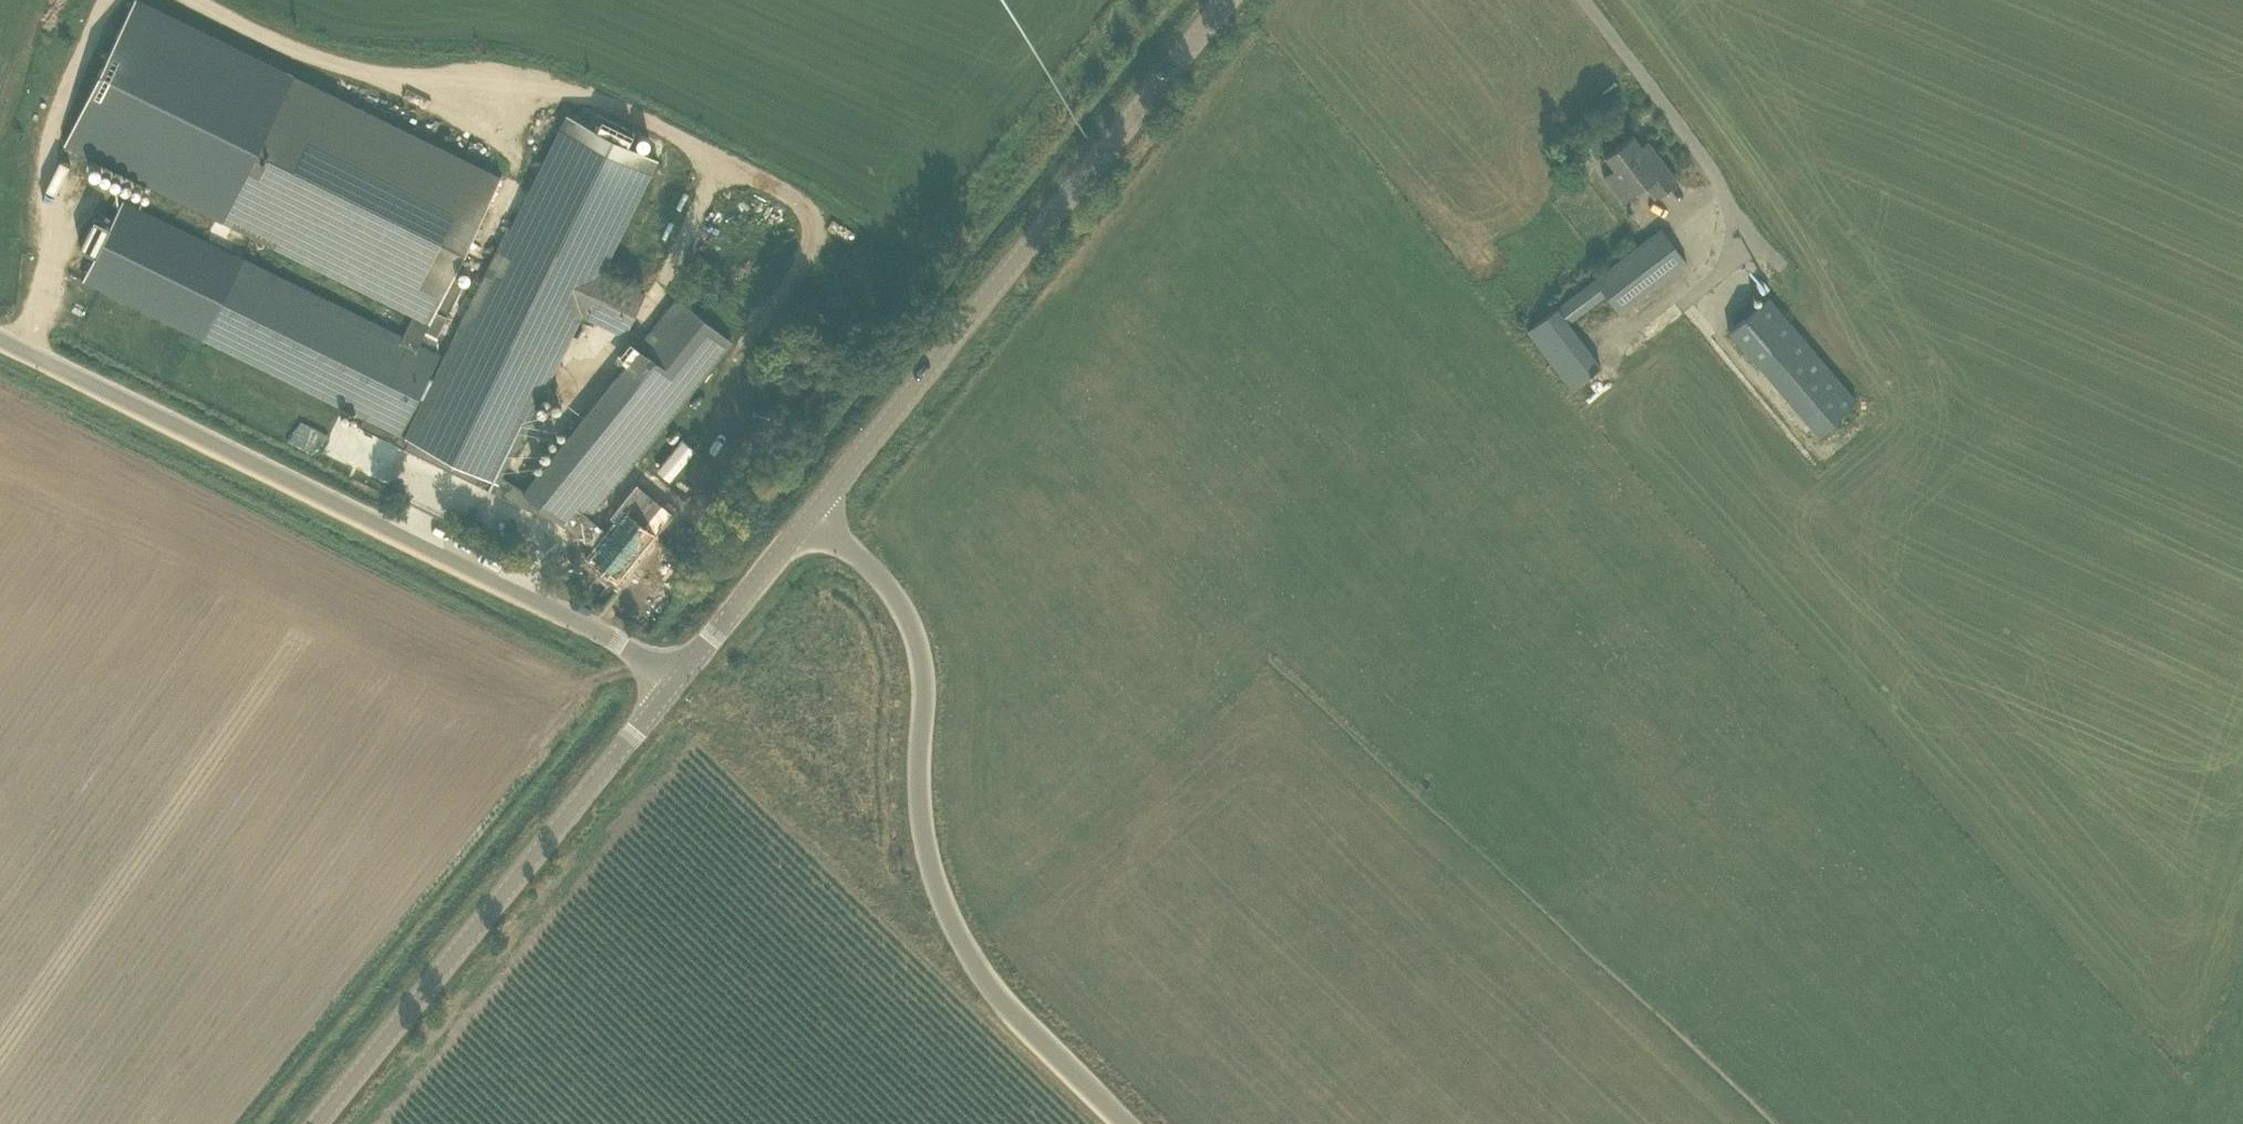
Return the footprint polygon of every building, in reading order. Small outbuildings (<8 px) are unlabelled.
[(592,545),(605,528),(589,515),(730,336),(678,295),(641,343),(524,488),(502,473),(508,461),(581,314),(625,335),(646,291),(604,270),(659,158),(610,134),(617,120),(598,111),(592,125),(567,112),(512,225),(509,224),(429,388),(431,389),(409,436),(402,433),(440,354),(420,343),(502,175),(295,73),(222,220),(414,313),(404,335),(242,256),(202,337),(364,416),(361,424),(552,518),(555,514),(592,545)] [(1654,145),(1646,151),(1632,134),(1605,154),(1614,166),(1603,175),(1622,200),(1644,183),(1655,197),(1679,179),(1654,145)] [(1621,314),(1659,283),(1687,261),(1661,227),(1527,329),(1571,387),(1603,364),(1570,321),(1605,295),(1621,314)] [(1816,433),(1858,398),(1770,294),(1729,330),(1816,433)] [(585,553),(617,580),(656,532),(624,506),(606,528),(605,528),(592,545),(585,553)]
